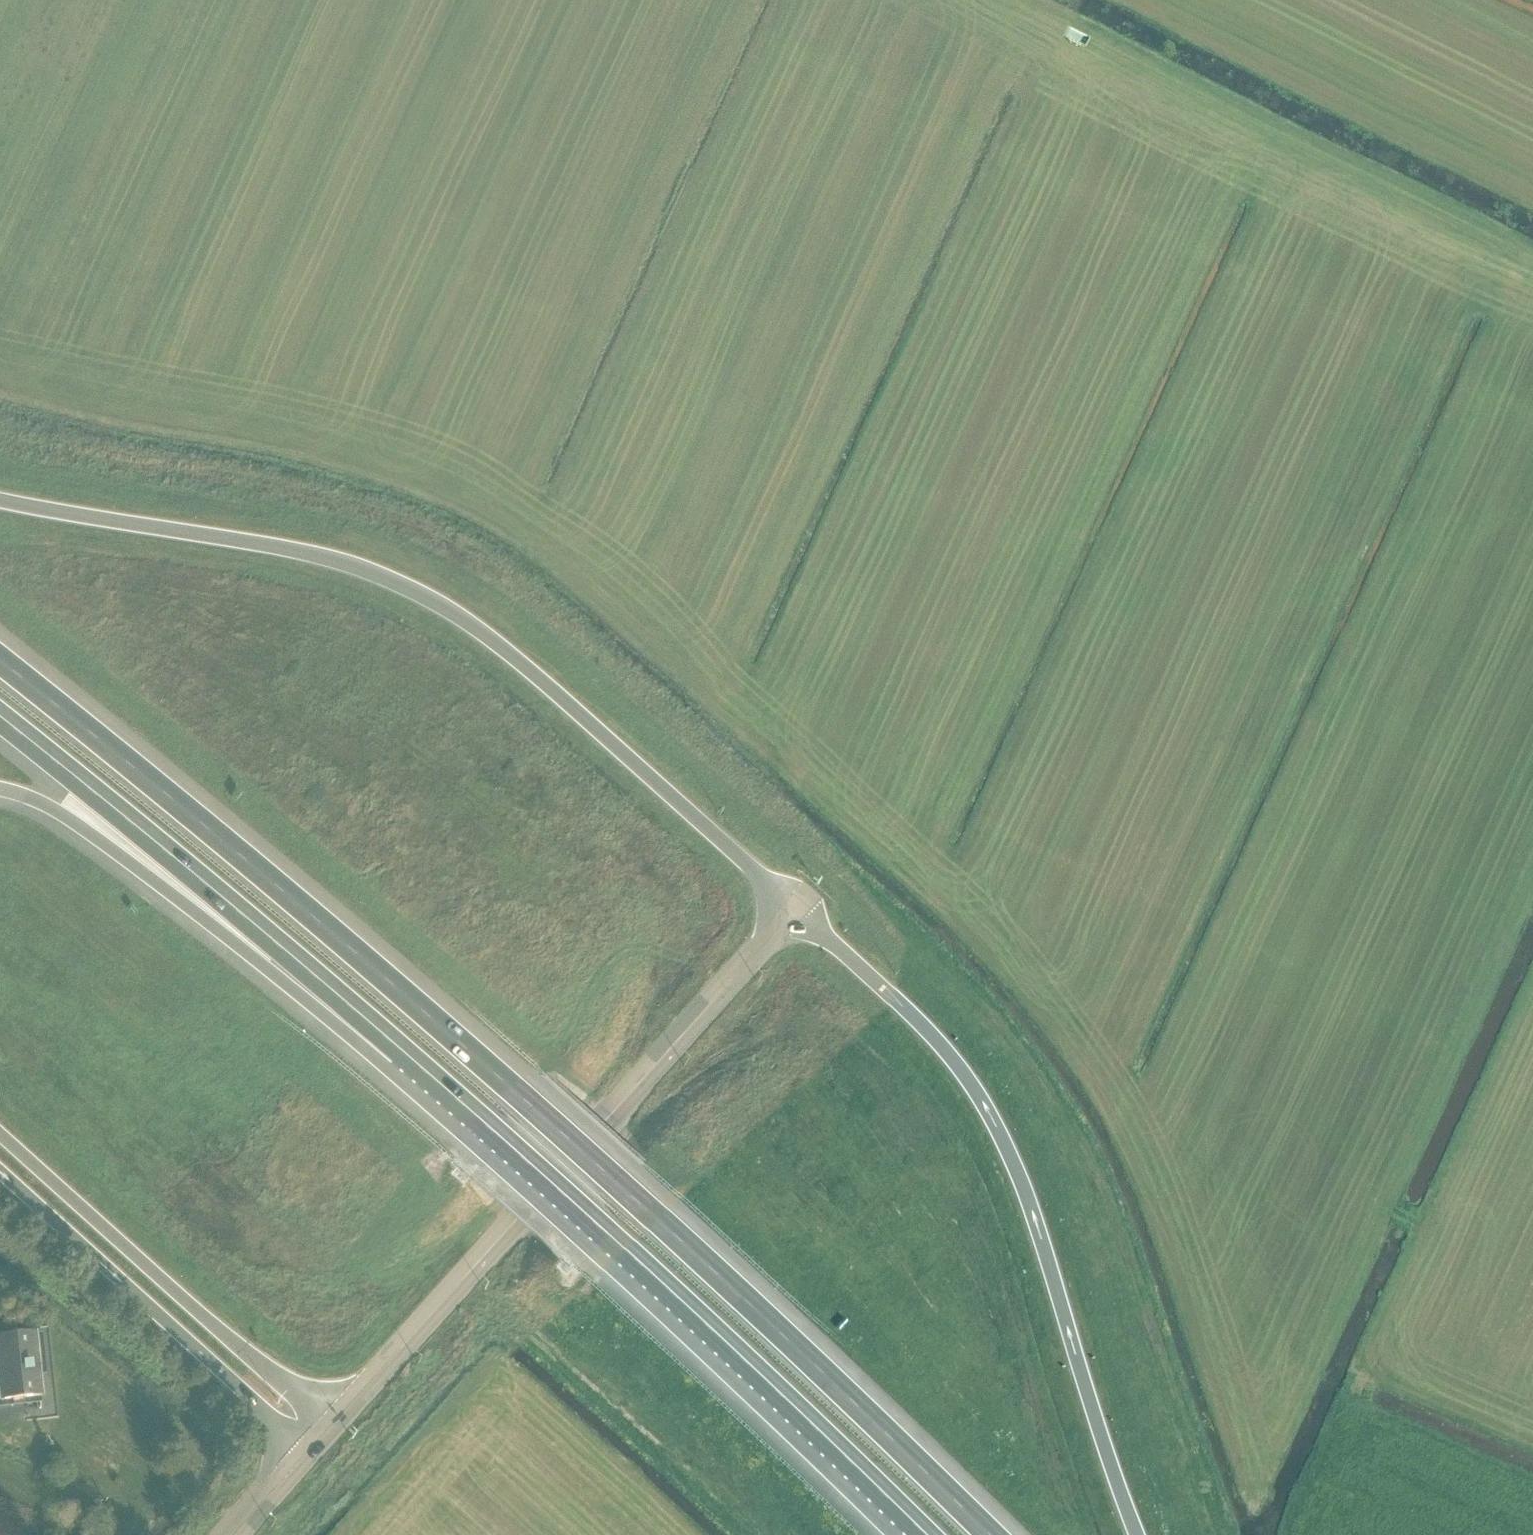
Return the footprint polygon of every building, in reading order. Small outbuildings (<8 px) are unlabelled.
[(40,1397),(33,1336),(0,1340),(0,1392),(1,1401),(40,1397)]
